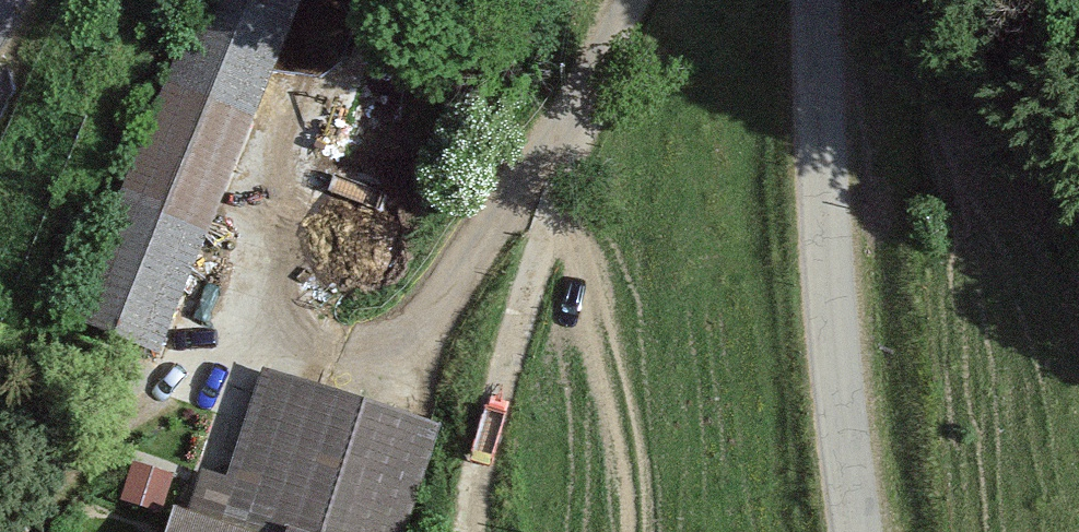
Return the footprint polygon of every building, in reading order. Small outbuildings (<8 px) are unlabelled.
[(70,325),(156,358),(294,0),(196,0),(70,325)] [(258,384),(227,486),(194,476),(180,523),(169,520),(165,531),(397,531),(427,435),(258,384)] [(170,503),(175,468),(133,461),(127,496),(170,503)]
